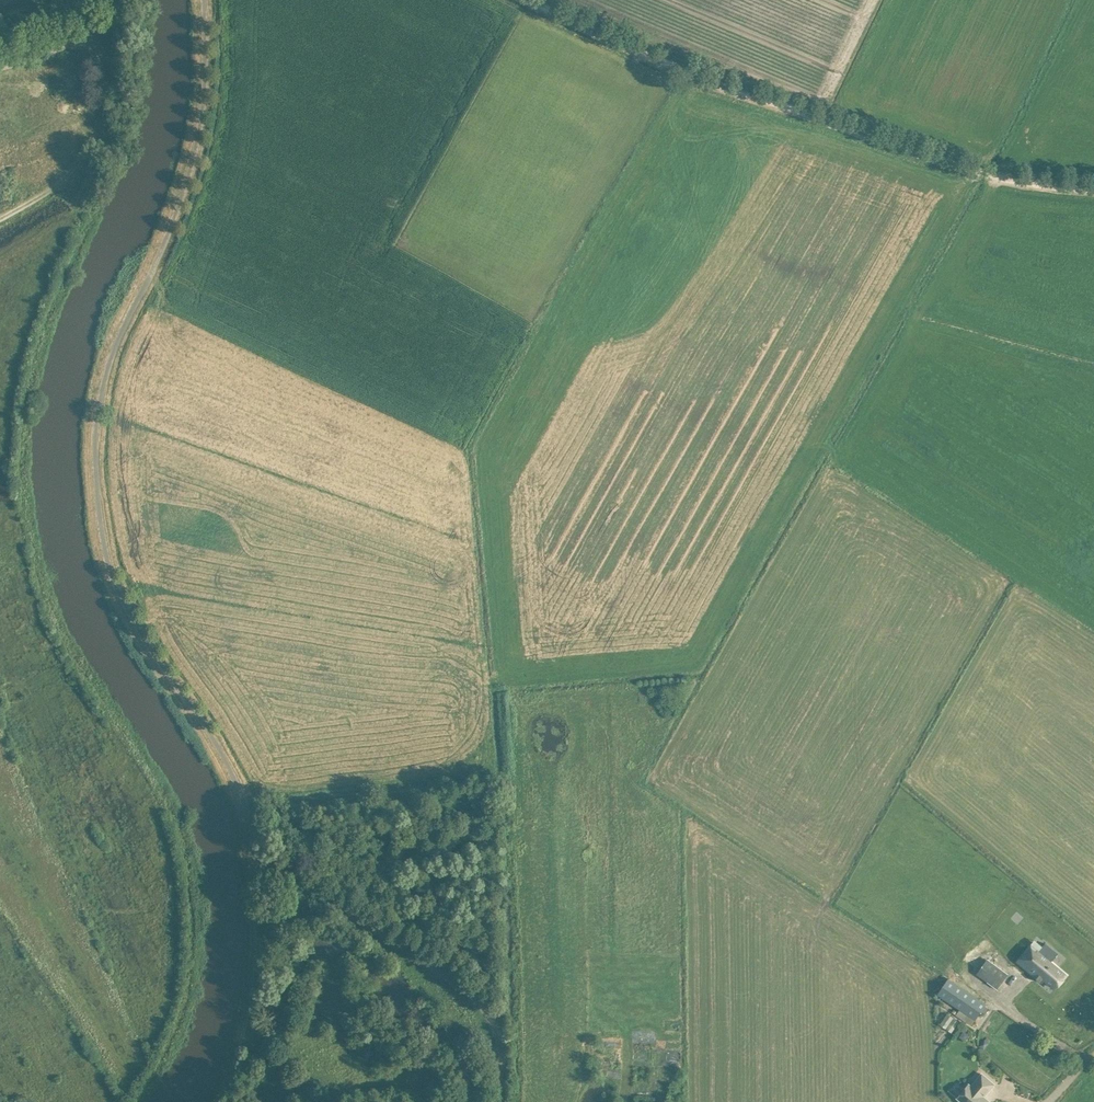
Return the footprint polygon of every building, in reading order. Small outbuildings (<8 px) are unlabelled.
[(1028,947),(1017,960),(1037,977),(1036,979),(1040,983),(1044,978),(1055,988),(1066,975),(1051,962),(1058,954),(1046,943),(1036,954),(1028,947)] [(997,988),(1008,974),(987,959),(977,974),(997,988)] [(975,1019),(986,1003),(949,978),(938,994),(975,1019)] [(962,1101),(989,1101),(990,1101),(984,1097),(994,1084),(982,1073),(971,1086),(969,1084),(957,1098),(962,1101)]
